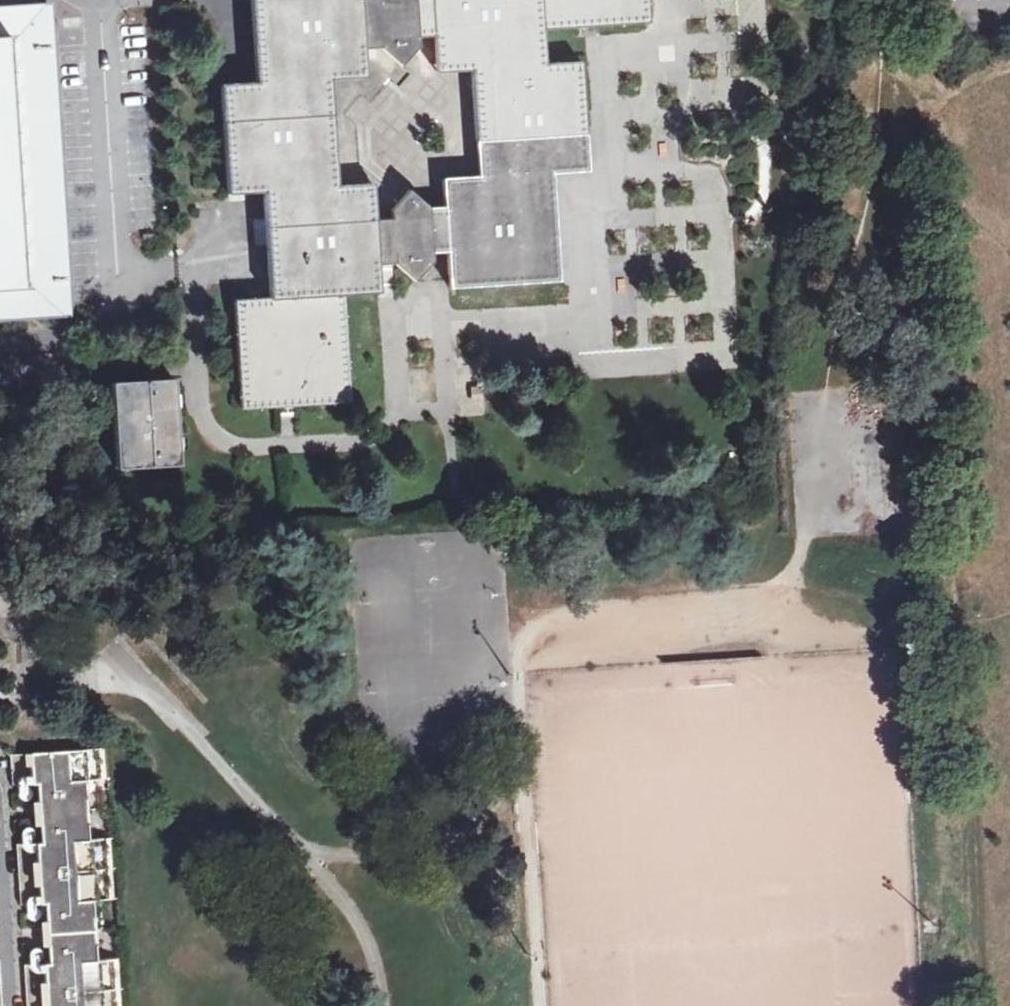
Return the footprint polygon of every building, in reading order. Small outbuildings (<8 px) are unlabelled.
[(228,192),(265,191),(271,297),(237,300),(243,408),(282,406),(294,405),(351,402),(345,294),(380,292),(378,256),(394,255),(395,263),(415,280),(432,261),(432,253),(449,252),(451,286),(559,280),(553,173),(588,171),(585,127),(580,63),(546,65),(544,29),(650,22),(648,0),(430,0),(415,1),(415,0),(378,0),(378,4),(361,5),(361,0),(253,0),(258,83),(221,84),(228,192)] [(63,316),(43,4),(0,6),(0,321),(63,316)] [(177,415),(174,377),(112,380),(117,469),(180,465),(177,415)] [(45,842),(18,844),(21,904),(48,903),(52,962),(24,964),(26,1005),(116,1005),(114,959),(95,960),(91,901),(110,900),(106,839),(88,840),(84,781),(103,780),(101,750),(12,754),(13,785),(42,783),(45,842)]
